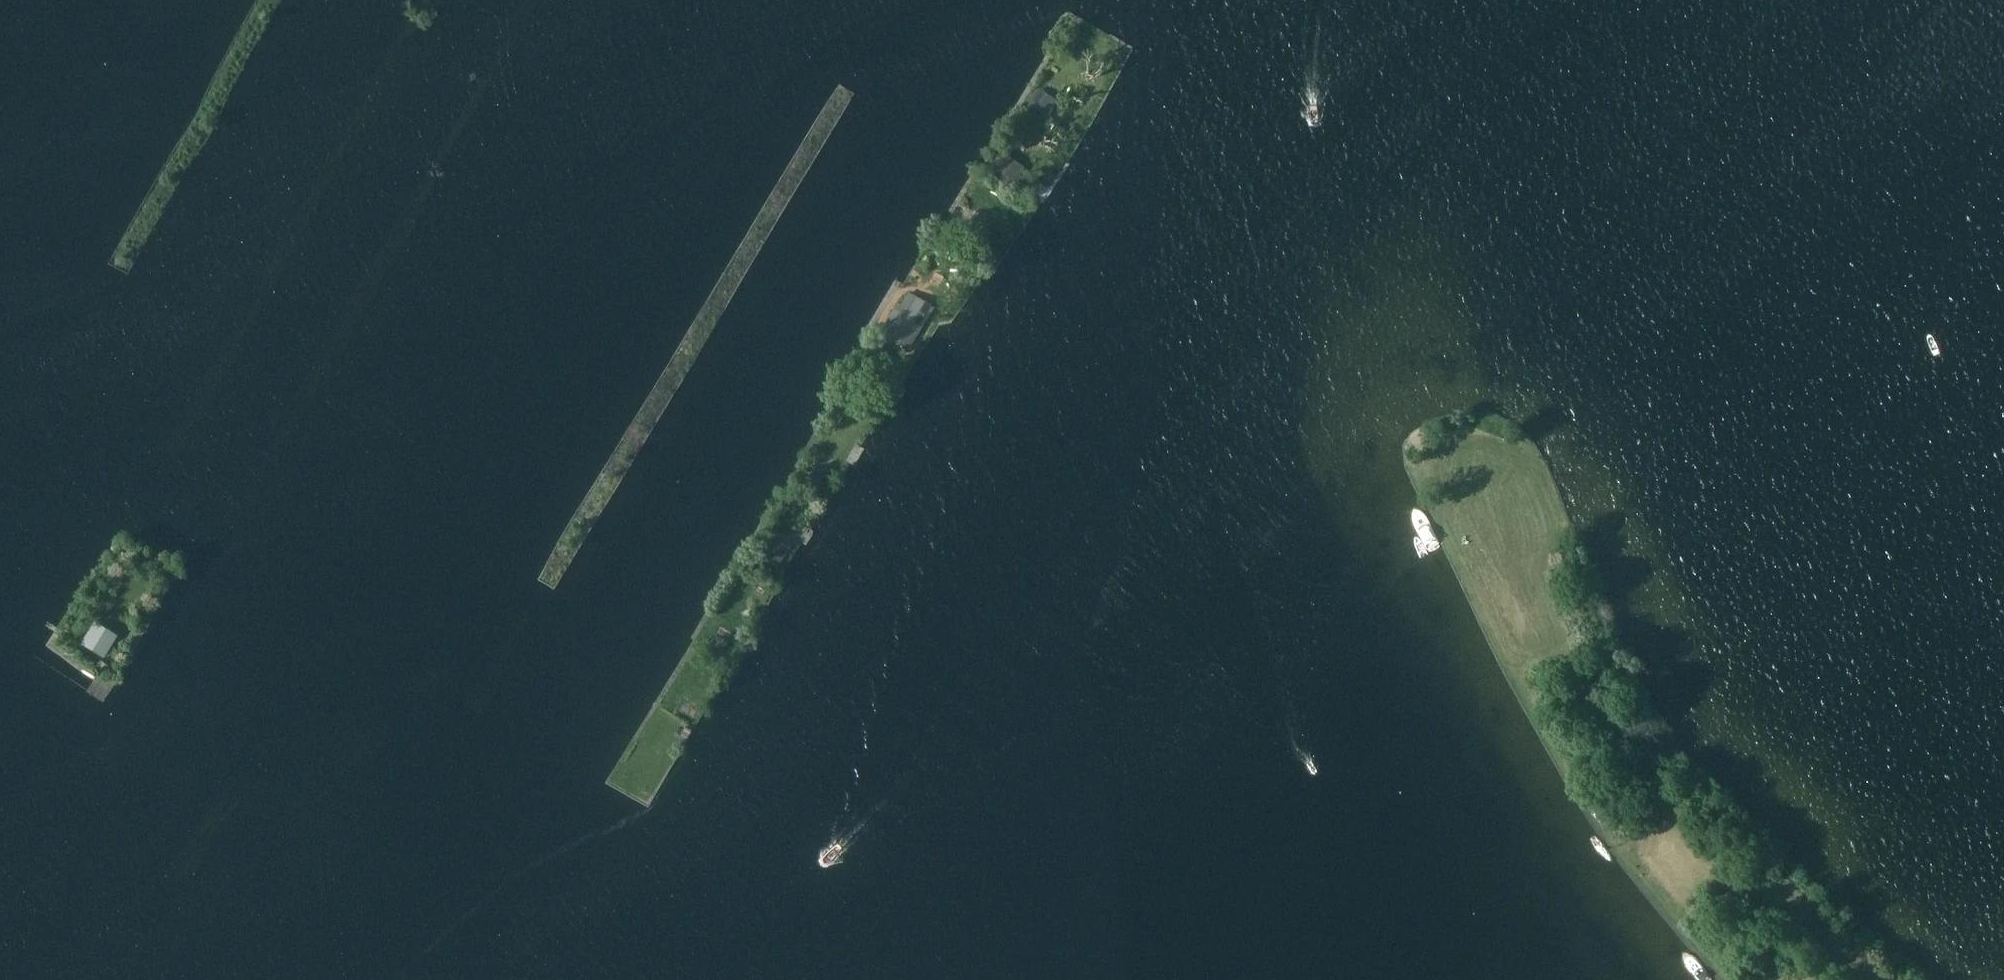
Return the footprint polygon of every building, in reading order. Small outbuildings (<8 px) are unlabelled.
[(1032,99),(1026,111),(1044,122),(1051,109),(1032,99)] [(997,161),(989,172),(1009,187),(1018,175),(997,161)] [(907,292),(882,336),(907,351),(933,307),(907,292)] [(807,475),(801,484),(815,493),(820,484),(807,475)] [(796,476),(793,481),(800,486),(803,481),(796,476)] [(754,563),(750,572),(763,579),(768,569),(754,563)] [(92,625),(81,643),(103,656),(114,638),(92,625)] [(109,667),(100,661),(95,667),(104,673),(109,667)]
